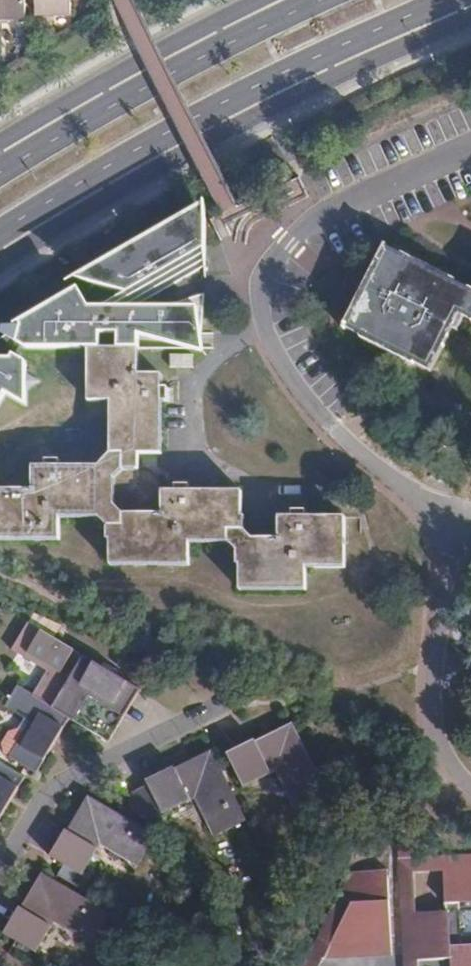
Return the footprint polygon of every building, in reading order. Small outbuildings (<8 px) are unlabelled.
[(26,0),(0,0),(0,16),(26,16),(26,0)] [(36,11),(72,12),(72,0),(36,0),(36,11)] [(206,266),(205,221),(95,285),(148,300),(206,266)] [(470,320),(470,290),(387,247),(345,328),(419,365),(424,368),(430,371),(459,314),(470,320)] [(139,334),(201,334),(204,295),(145,314),(145,315),(118,315),(118,317),(100,317),(100,315),(84,315),(84,308),(76,296),(22,327),(17,344),(26,349),(89,348),(139,349),(139,336),(139,334)] [(201,334),(139,334),(139,336),(204,353),(201,334)] [(346,517),(307,516),(307,510),(293,510),(292,517),(280,516),(279,538),(253,538),(245,530),(245,516),(242,515),(242,491),(190,491),(190,485),(176,485),(175,491),(163,491),(163,483),(151,472),(140,471),(140,455),(163,454),(163,402),(168,402),(168,388),(162,388),(162,375),(140,375),(139,349),(89,348),(89,403),(112,403),(112,455),(100,468),(61,467),(60,461),(47,461),(47,467),(34,467),(34,491),(0,491),(0,541),(60,541),(61,518),(100,519),(108,527),(108,540),(111,540),(111,565),(190,565),(191,542),(228,543),(237,551),(237,565),(240,565),(241,590),(307,590),(307,567),(346,567),(346,517)] [(194,355),(171,354),(171,367),(194,367),(194,355)] [(0,360),(0,404),(6,394),(27,406),(26,390),(40,382),(27,374),(26,363),(14,355),(12,360),(0,360)] [(27,622),(52,637),(58,626),(33,611),(27,622)] [(62,643),(52,637),(27,622),(11,649),(50,671),(35,697),(53,708),(84,657),(62,643)] [(114,674),(84,657),(53,708),(69,719),(83,727),(114,674)] [(124,680),(114,674),(83,727),(109,742),(141,690),(124,680)] [(69,719),(53,708),(35,697),(32,695),(33,694),(18,686),(10,698),(6,706),(5,707),(24,719),(32,724),(11,759),(36,774),(54,744),(69,719)] [(6,706),(10,698),(6,696),(2,703),(6,706)] [(24,719),(16,731),(8,731),(0,744),(0,748),(2,754),(11,759),(32,724),(24,719)] [(327,793),(293,723),(279,730),(256,742),(255,740),(227,754),(230,758),(243,786),(271,772),(269,769),(278,765),(291,792),(289,794),(295,807),(327,793)] [(216,837),(242,824),(247,821),(212,750),(186,763),(175,769),(174,767),(146,781),(149,785),(127,796),(135,812),(149,820),(190,800),(189,796),(198,792),(211,819),(208,821),(216,837)] [(9,804),(25,778),(0,763),(0,819),(9,804)] [(156,836),(89,796),(75,818),(67,831),(66,830),(50,856),(55,859),(82,875),(99,849),(95,846),(100,839),(126,853),(124,857),(139,866),(153,840),(156,836)] [(399,858),(418,857),(417,845),(398,845),(399,858)] [(442,856),(443,870),(445,910),(416,912),(401,914),(404,959),(418,959),(450,958),(450,965),(470,965),(470,854),(442,856)] [(442,856),(418,857),(399,858),(401,914),(416,912),(414,872),(443,870),(442,856)] [(388,869),(352,873),(348,880),(362,879),(372,876),(388,875),(388,869)] [(92,942),(108,918),(110,913),(45,875),(42,873),(25,899),(20,908),(21,908),(4,934),(17,942),(37,953),(51,927),(48,925),(55,915),(81,931),(79,935),(92,942)] [(362,879),(348,880),(308,958),(324,957),(328,949),(391,945),(388,875),(372,876),(362,879)] [(328,949),(324,957),(392,953),(391,945),(328,949)] [(304,965),(320,965),(324,957),(308,958),(304,965)]
